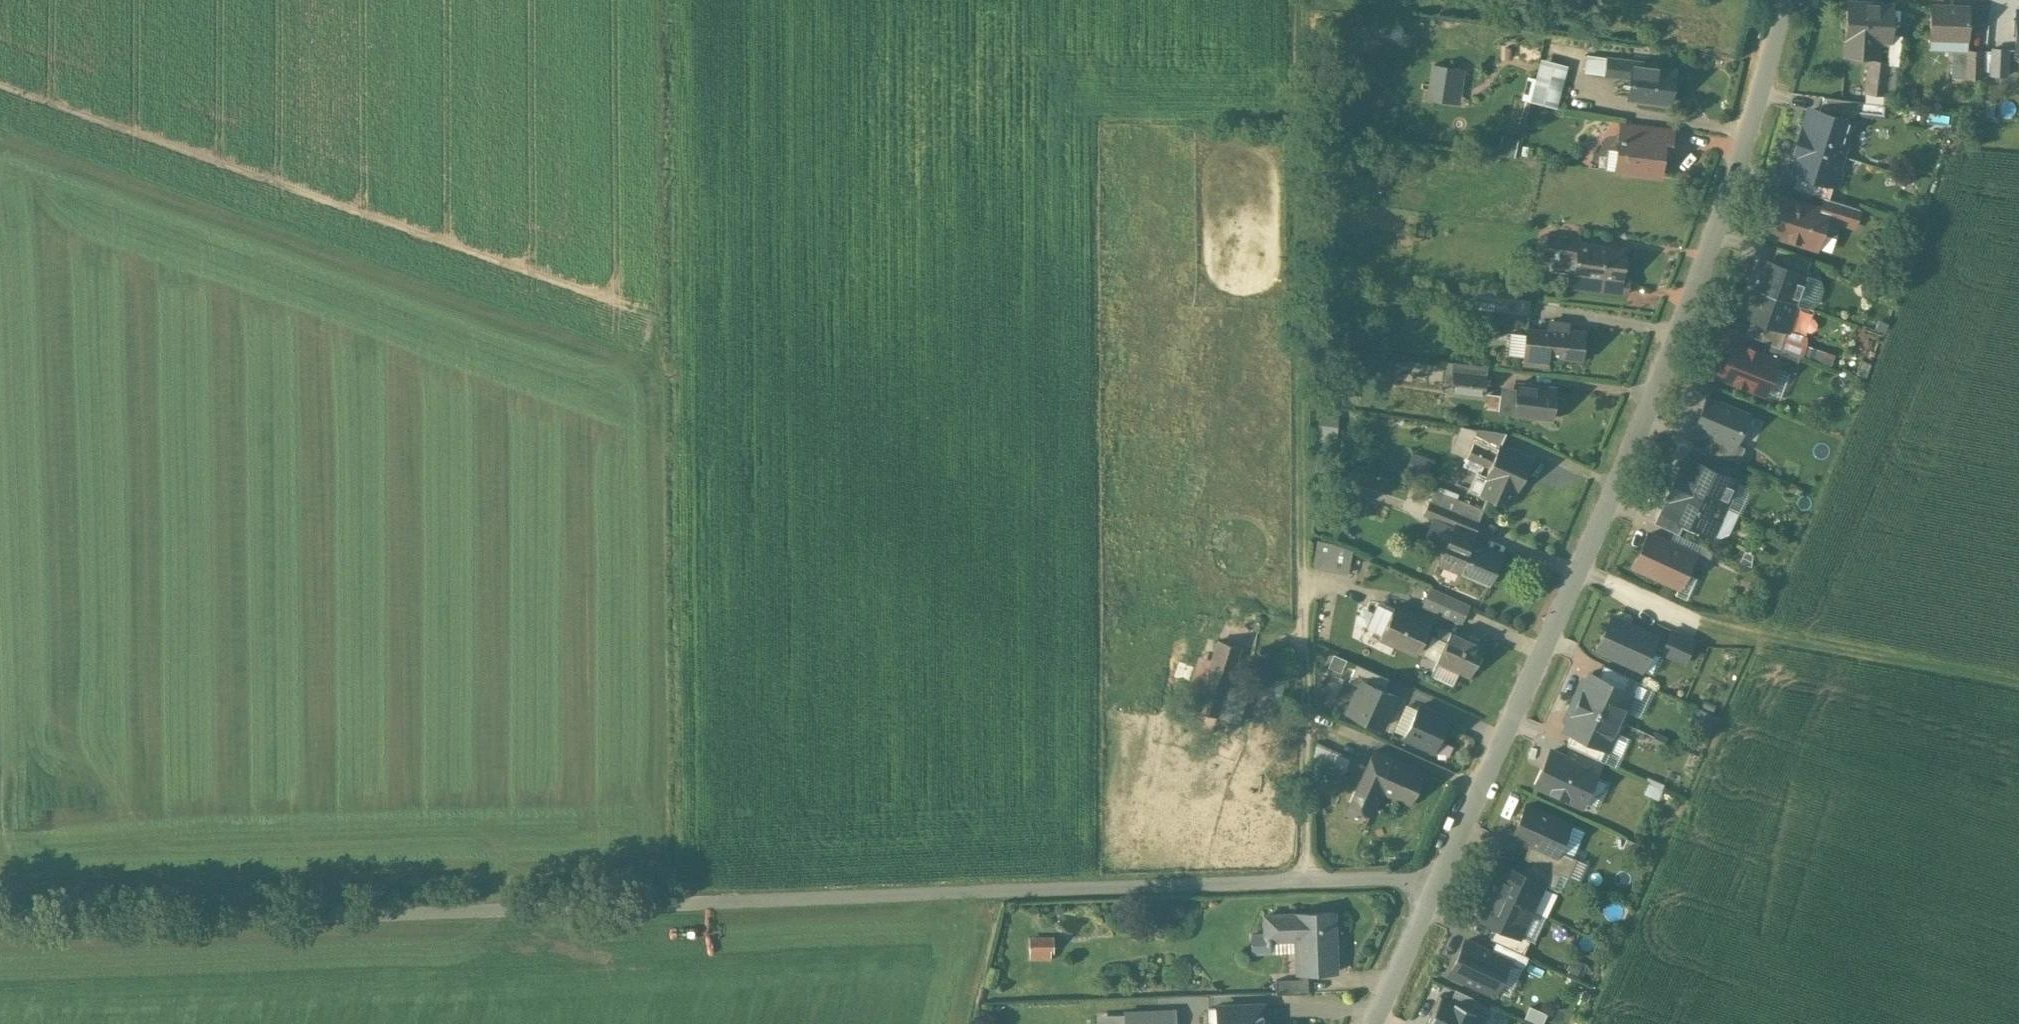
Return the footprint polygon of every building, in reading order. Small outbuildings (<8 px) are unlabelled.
[(1891,7),(1867,6),(1867,3),(1847,1),(1845,38),(1847,38),(1871,40),(1890,41),(1893,5),(1891,4),(1891,7)] [(1967,8),(1930,6),(1929,35),(1930,35),(1928,48),(1965,50),(1966,50),(1967,8)] [(1871,40),(1847,38),(1846,55),(1870,57),(1871,40)] [(2006,49),(1991,49),(1990,75),(2005,75),(2006,49)] [(1966,50),(1965,50),(1964,77),(1980,78),(1981,50),(1966,50)] [(1635,62),(1596,56),(1594,72),(1607,74),(1606,75),(1633,79),(1635,62)] [(1888,62),(1870,60),(1866,92),(1883,94),(1888,62)] [(1674,71),(1647,67),(1648,63),(1635,62),(1633,79),(1630,98),(1670,103),(1674,71)] [(1888,62),(1883,94),(1866,92),(1865,100),(1865,102),(1892,105),(1897,64),(1888,62)] [(1452,67),(1434,65),(1430,90),(1448,93),(1452,67)] [(1561,85),(1537,79),(1532,102),(1555,108),(1561,85)] [(1859,102),(1824,98),(1819,111),(1853,122),(1859,102)] [(1819,111),(1813,109),(1808,112),(1798,143),(1842,156),(1846,143),(1851,141),(1856,125),(1857,123),(1853,122),(1819,111)] [(1672,131),(1646,128),(1645,140),(1664,142),(1664,146),(1671,147),(1672,131)] [(1514,155),(1517,139),(1499,136),(1497,152),(1514,155)] [(1645,140),(1620,137),(1615,171),(1660,177),(1664,146),(1664,142),(1645,140)] [(1842,156),(1798,143),(1791,168),(1793,173),(1799,174),(1833,185),(1837,186),(1841,175),(1838,170),(1842,156)] [(1833,185),(1799,174),(1794,189),(1825,198),(1829,199),(1833,185)] [(1821,210),(1781,197),(1776,214),(1775,213),(1768,217),(1766,224),(1769,231),(1771,232),(1770,234),(1816,248),(1825,218),(1827,212),(1821,210)] [(1829,199),(1825,198),(1821,210),(1827,212),(1825,218),(1854,227),(1859,209),(1829,199)] [(1626,250),(1579,244),(1579,239),(1547,235),(1545,255),(1550,255),(1548,271),(1585,275),(1585,273),(1622,278),(1626,250)] [(1811,261),(1777,249),(1772,263),(1806,275),(1811,261)] [(1772,263),(1761,259),(1750,288),(1796,304),(1800,292),(1802,293),(1808,276),(1806,275),(1772,263)] [(1622,278),(1585,273),(1585,275),(1584,287),(1628,292),(1630,279),(1622,278)] [(1796,304),(1750,288),(1741,314),(1753,318),(1786,330),(1789,331),(1793,319),(1791,316),(1796,304)] [(1496,296),(1477,294),(1476,307),(1494,310),(1496,296)] [(1531,300),(1496,296),(1494,310),(1529,314),(1531,300)] [(1786,330),(1753,318),(1747,335),(1766,343),(1780,348),(1786,330)] [(1567,323),(1549,322),(1548,329),(1545,356),(1582,360),(1585,332),(1567,331),(1567,323)] [(1548,329),(1528,327),(1525,360),(1545,362),(1545,356),(1548,329)] [(1780,348),(1766,343),(1762,354),(1777,360),(1774,367),(1793,374),(1800,356),(1780,348)] [(1759,352),(1747,348),(1746,350),(1733,345),(1728,357),(1725,356),(1717,376),(1764,394),(1774,367),(1777,360),(1762,354),(1758,353),(1759,352)] [(1805,357),(1832,364),(1835,352),(1808,345),(1805,357)] [(1489,367),(1455,363),(1454,371),(1488,376),(1489,367)] [(1488,376),(1454,371),(1452,388),(1486,393),(1488,376)] [(1556,389),(1518,384),(1516,395),(1514,414),(1552,419),(1556,389)] [(1516,395),(1502,393),(1500,412),(1514,414),(1516,395)] [(1736,444),(1748,414),(1707,398),(1695,427),(1733,443),(1736,444)] [(1318,411),(1322,429),(1337,426),(1334,408),(1318,411)] [(1506,433),(1477,429),(1471,443),(1496,454),(1499,446),(1500,446),(1506,433)] [(1496,454),(1471,443),(1465,457),(1490,467),(1496,454)] [(1720,455),(1690,443),(1683,458),(1688,460),(1689,459),(1713,470),(1720,455)] [(1738,462),(1744,448),(1736,444),(1733,443),(1727,458),(1738,462)] [(1500,446),(1499,446),(1496,454),(1490,467),(1486,477),(1489,479),(1516,490),(1517,490),(1530,459),(1500,446)] [(1713,470),(1689,459),(1688,460),(1683,473),(1679,471),(1673,484),(1724,508),(1736,481),(1713,470)] [(1516,490),(1489,479),(1482,496),(1509,507),(1516,490)] [(1724,508),(1673,484),(1667,497),(1671,498),(1665,511),(1665,512),(1685,521),(1712,534),(1724,508)] [(1479,522),(1430,502),(1425,515),(1473,535),(1479,522)] [(1685,521),(1665,512),(1665,511),(1660,508),(1653,523),(1679,535),(1685,521)] [(1694,555),(1648,534),(1633,567),(1679,587),(1694,555)] [(1471,542),(1453,535),(1440,564),(1458,571),(1471,542)] [(1332,545),(1318,542),(1313,567),(1327,569),(1332,545)] [(1502,555),(1471,542),(1458,571),(1489,584),(1502,555)] [(1713,551),(1702,546),(1695,561),(1706,566),(1713,551)] [(1468,604),(1433,588),(1425,607),(1460,623),(1468,604)] [(1430,623),(1395,607),(1381,639),(1416,655),(1430,623)] [(1656,637),(1612,617),(1597,649),(1641,669),(1656,637)] [(1451,633),(1441,628),(1435,640),(1445,645),(1451,633)] [(1693,641),(1672,631),(1662,653),(1683,663),(1693,641)] [(1483,646),(1451,632),(1451,633),(1445,645),(1438,660),(1470,675),(1483,646)] [(1219,642),(1198,635),(1176,704),(1197,710),(1219,642)] [(1346,661),(1334,656),(1329,667),(1340,672),(1346,661)] [(1362,680),(1383,691),(1388,680),(1356,665),(1348,682),(1359,687),(1362,680)] [(1636,681),(1604,666),(1598,678),(1631,693),(1636,681)] [(1598,678),(1590,675),(1584,688),(1578,690),(1574,700),(1623,723),(1630,708),(1625,706),(1631,693),(1598,678)] [(1347,713),(1382,728),(1396,697),(1383,691),(1362,680),(1359,687),(1347,713)] [(1623,723),(1574,700),(1569,711),(1571,716),(1565,729),(1572,733),(1606,748),(1611,736),(1617,738),(1623,723)] [(1405,735),(1404,737),(1434,751),(1448,720),(1419,706),(1411,722),(1405,735)] [(1405,735),(1411,722),(1402,717),(1395,730),(1405,735)] [(1606,748),(1572,733),(1567,745),(1600,761),(1606,748)] [(1350,759),(1317,744),(1313,761),(1314,761),(1314,770),(1340,781),(1350,759)] [(1424,773),(1374,751),(1360,782),(1381,792),(1410,804),(1424,773)] [(1597,773),(1550,751),(1535,784),(1582,805),(1597,773)] [(1381,792),(1360,782),(1350,806),(1371,815),(1381,792)] [(1569,826),(1525,806),(1512,835),(1530,844),(1556,855),(1558,850),(1569,826)] [(1556,855),(1530,844),(1524,858),(1527,859),(1560,874),(1567,878),(1576,859),(1558,850),(1556,855)] [(1560,874),(1527,859),(1521,873),(1544,883),(1543,884),(1553,889),(1560,874)] [(1521,873),(1503,864),(1497,878),(1492,880),(1487,890),(1531,910),(1543,884),(1544,883),(1521,873)] [(1531,910),(1487,890),(1483,899),(1485,904),(1478,918),(1497,926),(1519,937),(1520,936),(1531,910)] [(1333,912),(1296,913),(1296,915),(1264,916),(1265,939),(1266,939),(1267,945),(1271,944),(1270,939),(1297,938),(1298,973),(1335,972),(1334,941),(1331,941),(1330,913),(1333,913),(1333,912)] [(1519,937),(1497,926),(1491,940),(1496,942),(1523,954),(1530,940),(1520,936),(1519,937)] [(1492,951),(1466,938),(1448,976),(1495,997),(1511,962),(1512,960),(1492,951)] [(1496,942),(1492,951),(1512,960),(1511,962),(1524,968),(1529,957),(1523,954),(1496,942)] [(1037,943),(1037,958),(1060,959),(1060,943),(1037,943)] [(1308,978),(1275,980),(1276,994),(1308,993),(1308,978)] [(1472,1010),(1477,999),(1455,989),(1450,1000),(1472,1010)] [(1489,1018),(1472,1010),(1450,1000),(1440,995),(1427,1023),(1486,1023),(1489,1018)] [(1244,1007),(1245,1023),(1244,1023),(1262,1023),(1261,1006),(1244,1007)] [(1216,1008),(1216,1023),(1244,1023),(1245,1023),(1244,1007),(1216,1008)] [(1540,1023),(1545,1014),(1529,1007),(1525,1016),(1540,1023)] [(1208,1008),(1209,1023),(1216,1023),(1216,1008),(1208,1008)] [(1125,1012),(1126,1023),(1170,1023),(1170,1011),(1125,1012)]
